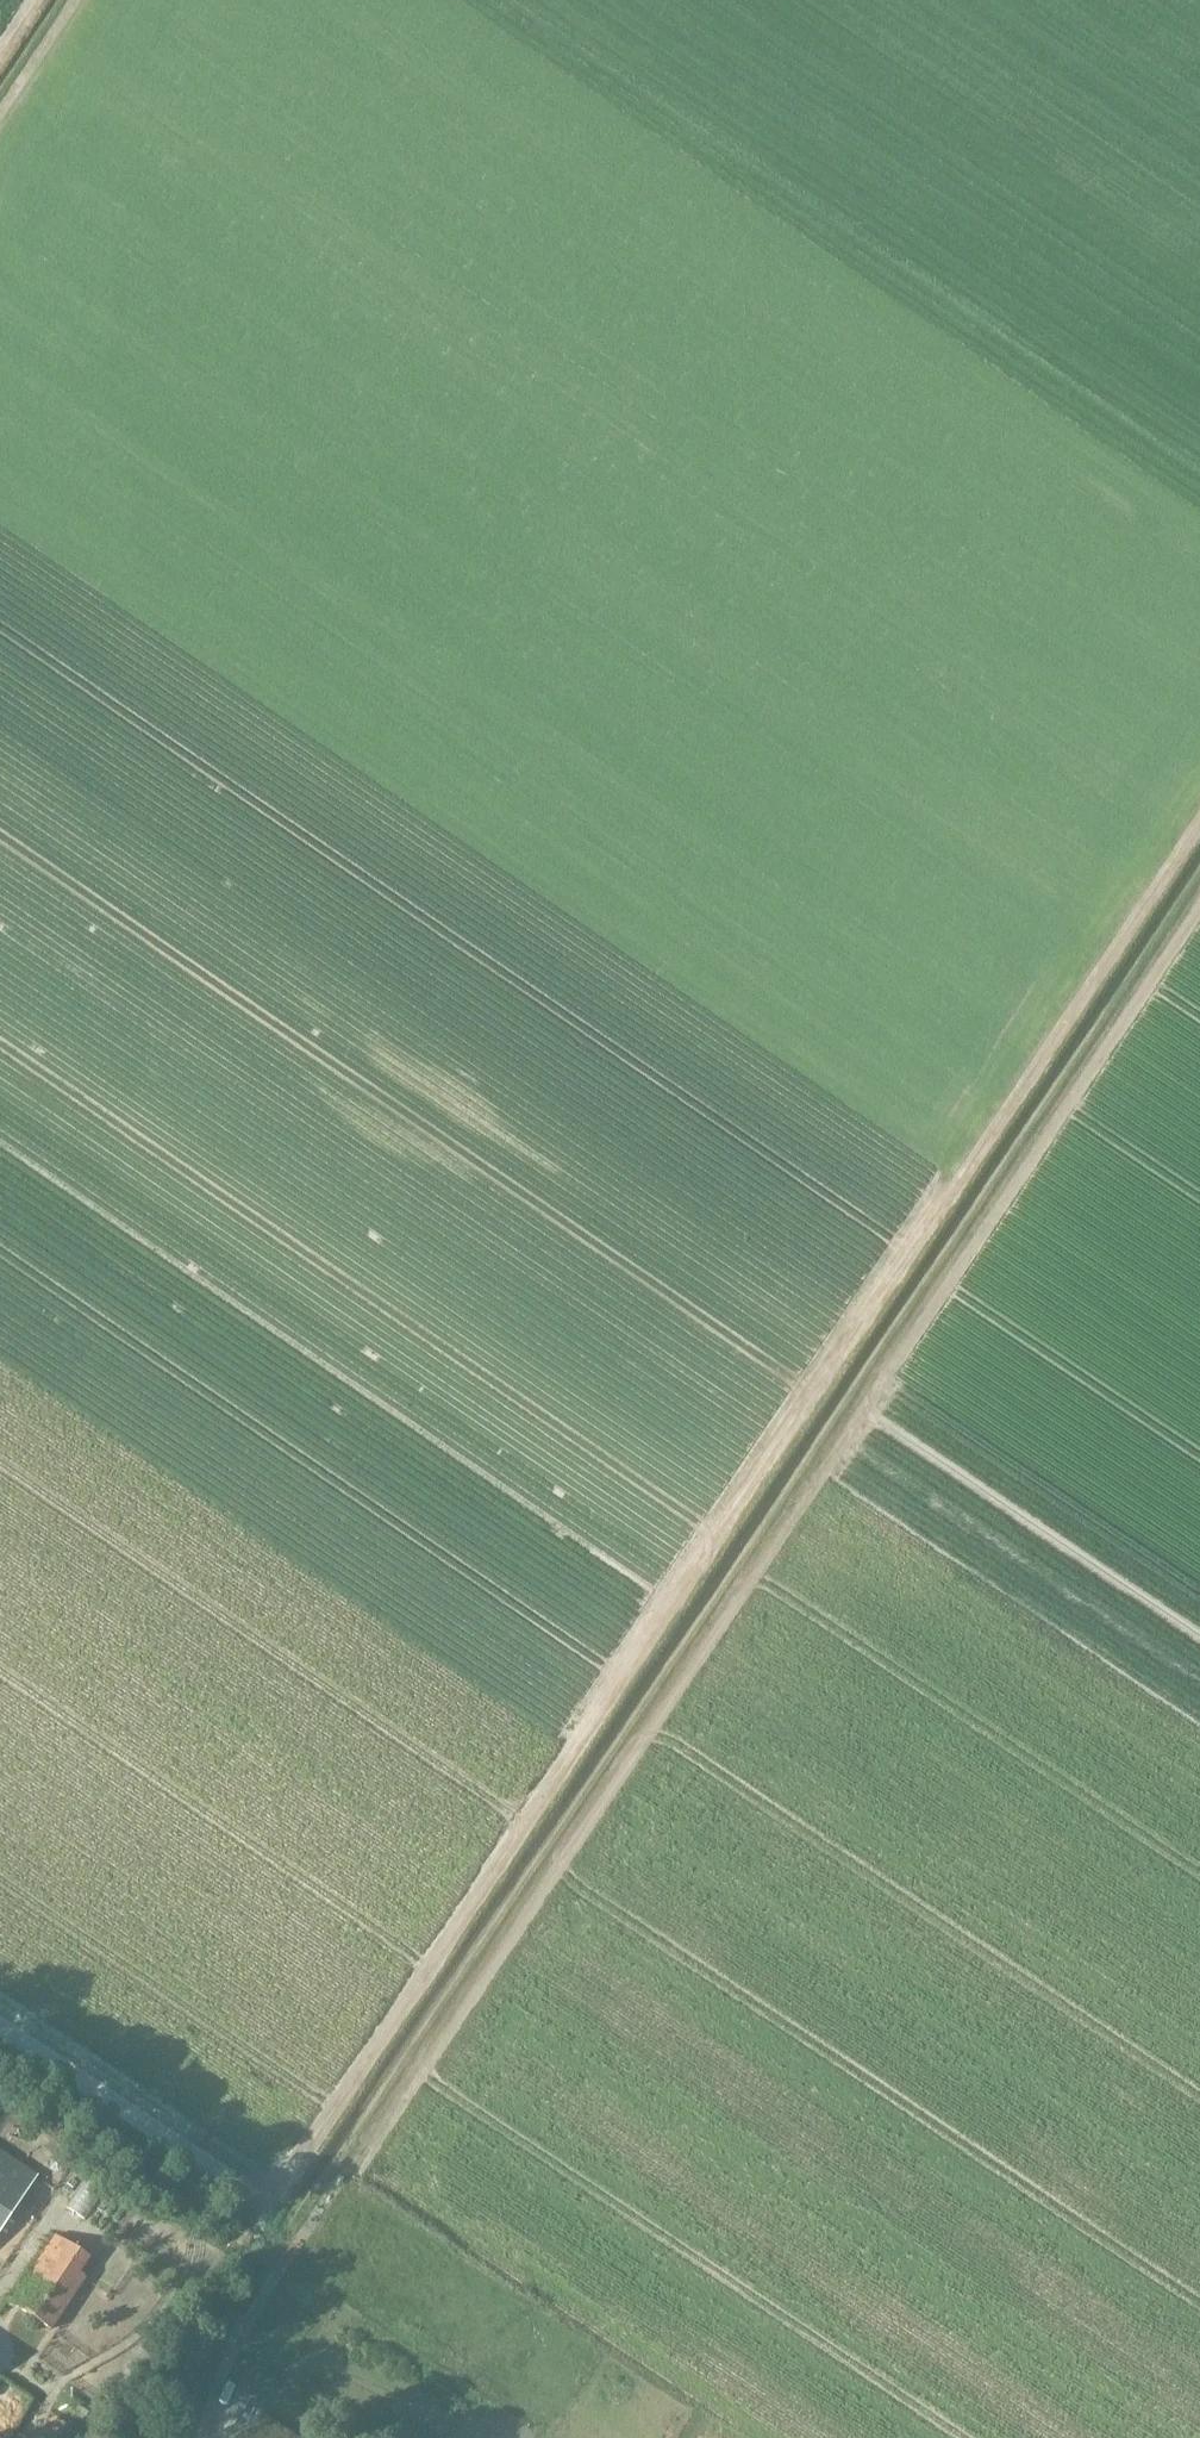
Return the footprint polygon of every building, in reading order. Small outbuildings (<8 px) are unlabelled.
[(37,2175),(0,2150),(0,2230),(37,2175)] [(68,2210),(88,2219),(100,2192),(79,2184),(68,2210)] [(54,2227),(5,2297),(47,2327),(96,2257),(54,2227)]
